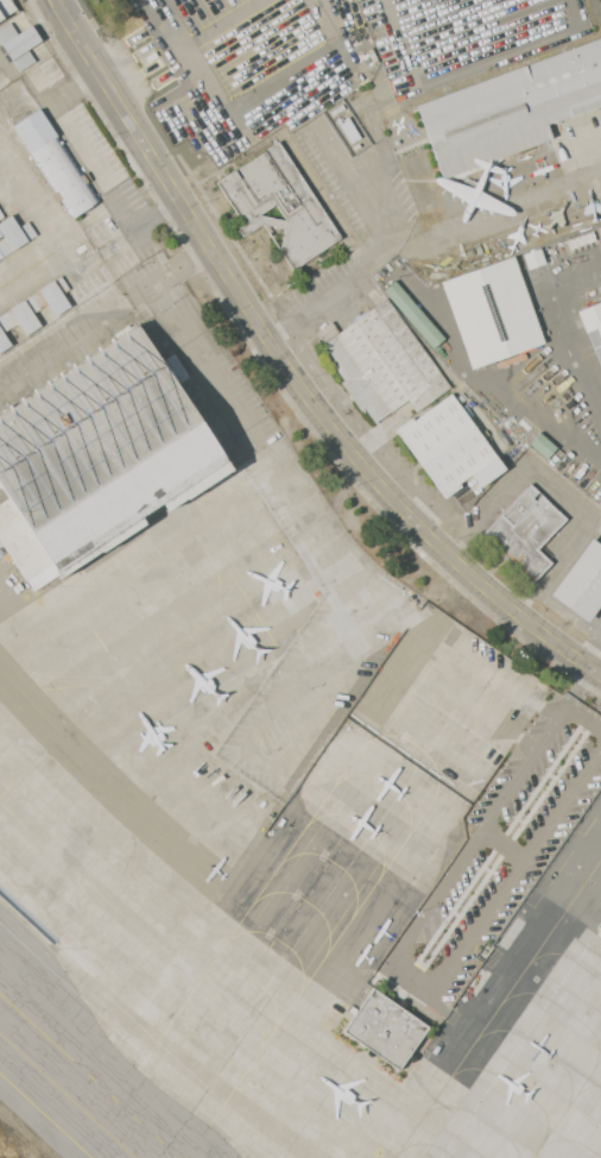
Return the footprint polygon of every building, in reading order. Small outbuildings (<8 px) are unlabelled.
[(15,11),(0,20),(0,0),(9,0),(15,11)] [(7,63),(0,51),(0,45),(0,28),(11,21),(18,33),(32,25),(42,40),(27,50),(36,62),(18,73),(11,61),(7,63)] [(413,108),(600,38),(600,106),(544,127),(550,140),(441,181),(416,115),(413,108)] [(30,153),(13,126),(40,108),(57,136),(30,153)] [(57,136),(99,202),(71,219),(30,153),(57,136)] [(278,141),(341,238),(292,270),(280,251),(284,228),(261,224),(242,235),(232,220),(238,215),(216,182),(278,141)] [(4,257),(0,251),(0,239),(4,237),(0,231),(0,223),(11,215),(19,227),(27,221),(37,234),(4,257)] [(441,282),(513,257),(517,265),(544,344),(472,369),(444,292),(441,282)] [(30,296),(58,277),(61,276),(69,289),(63,294),(70,306),(69,307),(53,317),(45,304),(38,309),(30,296)] [(444,337),(393,281),(382,291),(432,347),(444,337)] [(1,315),(29,297),(30,298),(38,311),(34,314),(43,327),(40,328),(25,338),(17,325),(10,329),(1,315)] [(386,298),(450,388),(416,411),(407,399),(375,423),(365,409),(361,413),(340,382),(343,379),(320,346),(386,298)] [(576,311),(600,301),(600,340),(595,326),(584,331),(576,311)] [(12,345),(0,352),(0,316),(8,329),(4,333),(12,345)] [(7,498),(0,487),(0,415),(140,323),(234,468),(188,498),(182,490),(171,497),(177,505),(132,534),(131,533),(100,553),(100,552),(59,578),(57,575),(50,564),(29,530),(7,498)] [(472,474),(458,483),(461,485),(444,498),(396,429),(412,417),(413,421),(451,394),(496,457),(472,474)] [(555,446),(538,432),(528,443),(546,458),(555,446)] [(496,457),(506,470),(480,487),(472,474),(496,457)] [(530,484),(567,520),(537,550),(551,564),(532,583),(481,534),(530,484)] [(5,547),(0,540),(0,503),(7,498),(29,530),(5,547)] [(29,530),(50,564),(26,580),(5,547),(29,530)] [(591,539),(600,546),(600,606),(589,622),(550,593),(591,539)] [(50,564),(57,575),(33,591),(26,580),(50,564)] [(373,984),(425,1021),(398,1062),(344,1025),(373,984)]
